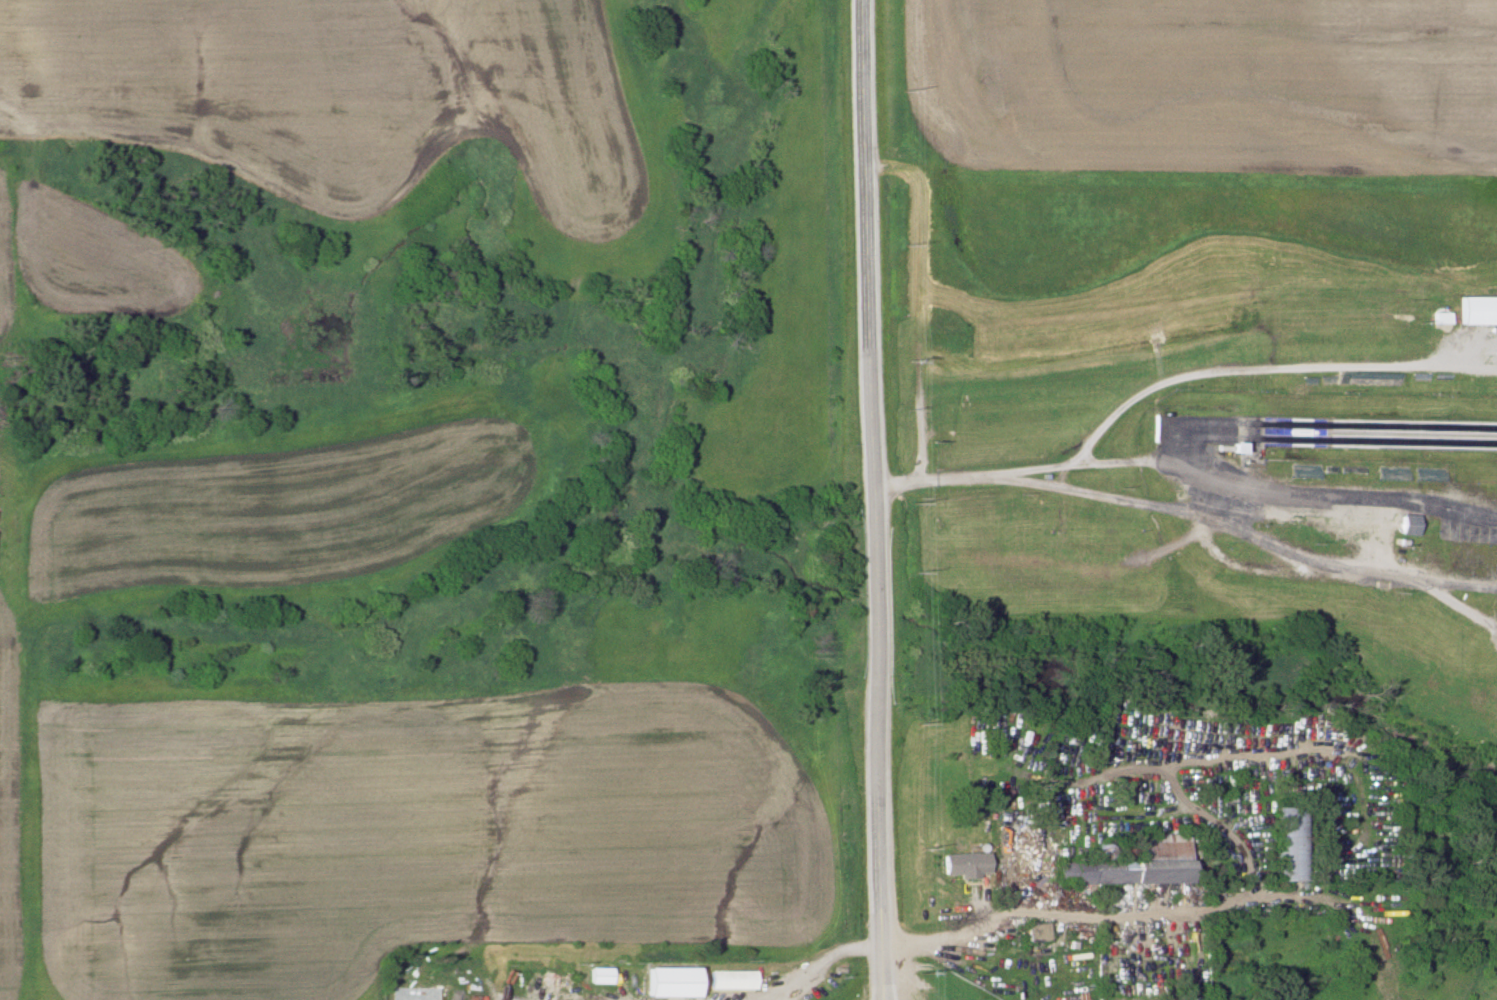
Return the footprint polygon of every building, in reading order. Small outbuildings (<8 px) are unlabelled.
[(1496,325),(1496,297),(1457,297),(1456,325),(1496,325)] [(1398,536),(1417,536),(1417,515),(1398,515),(1398,536)] [(1274,882),(1304,882),(1304,807),(1274,807),(1274,882)] [(1134,834),(1134,861),(1059,861),(1059,884),(1190,884),(1190,834),(1134,834)] [(988,854),(942,854),(942,876),(988,876),(988,854)] [(1026,924),(1026,943),(1048,943),(1048,924),(1026,924)] [(572,978),(529,963),(517,998),(523,999),(535,999),(537,992),(556,998),(559,990),(567,992),(572,978)] [(754,971),(706,971),(706,990),(754,990),(754,971)]
